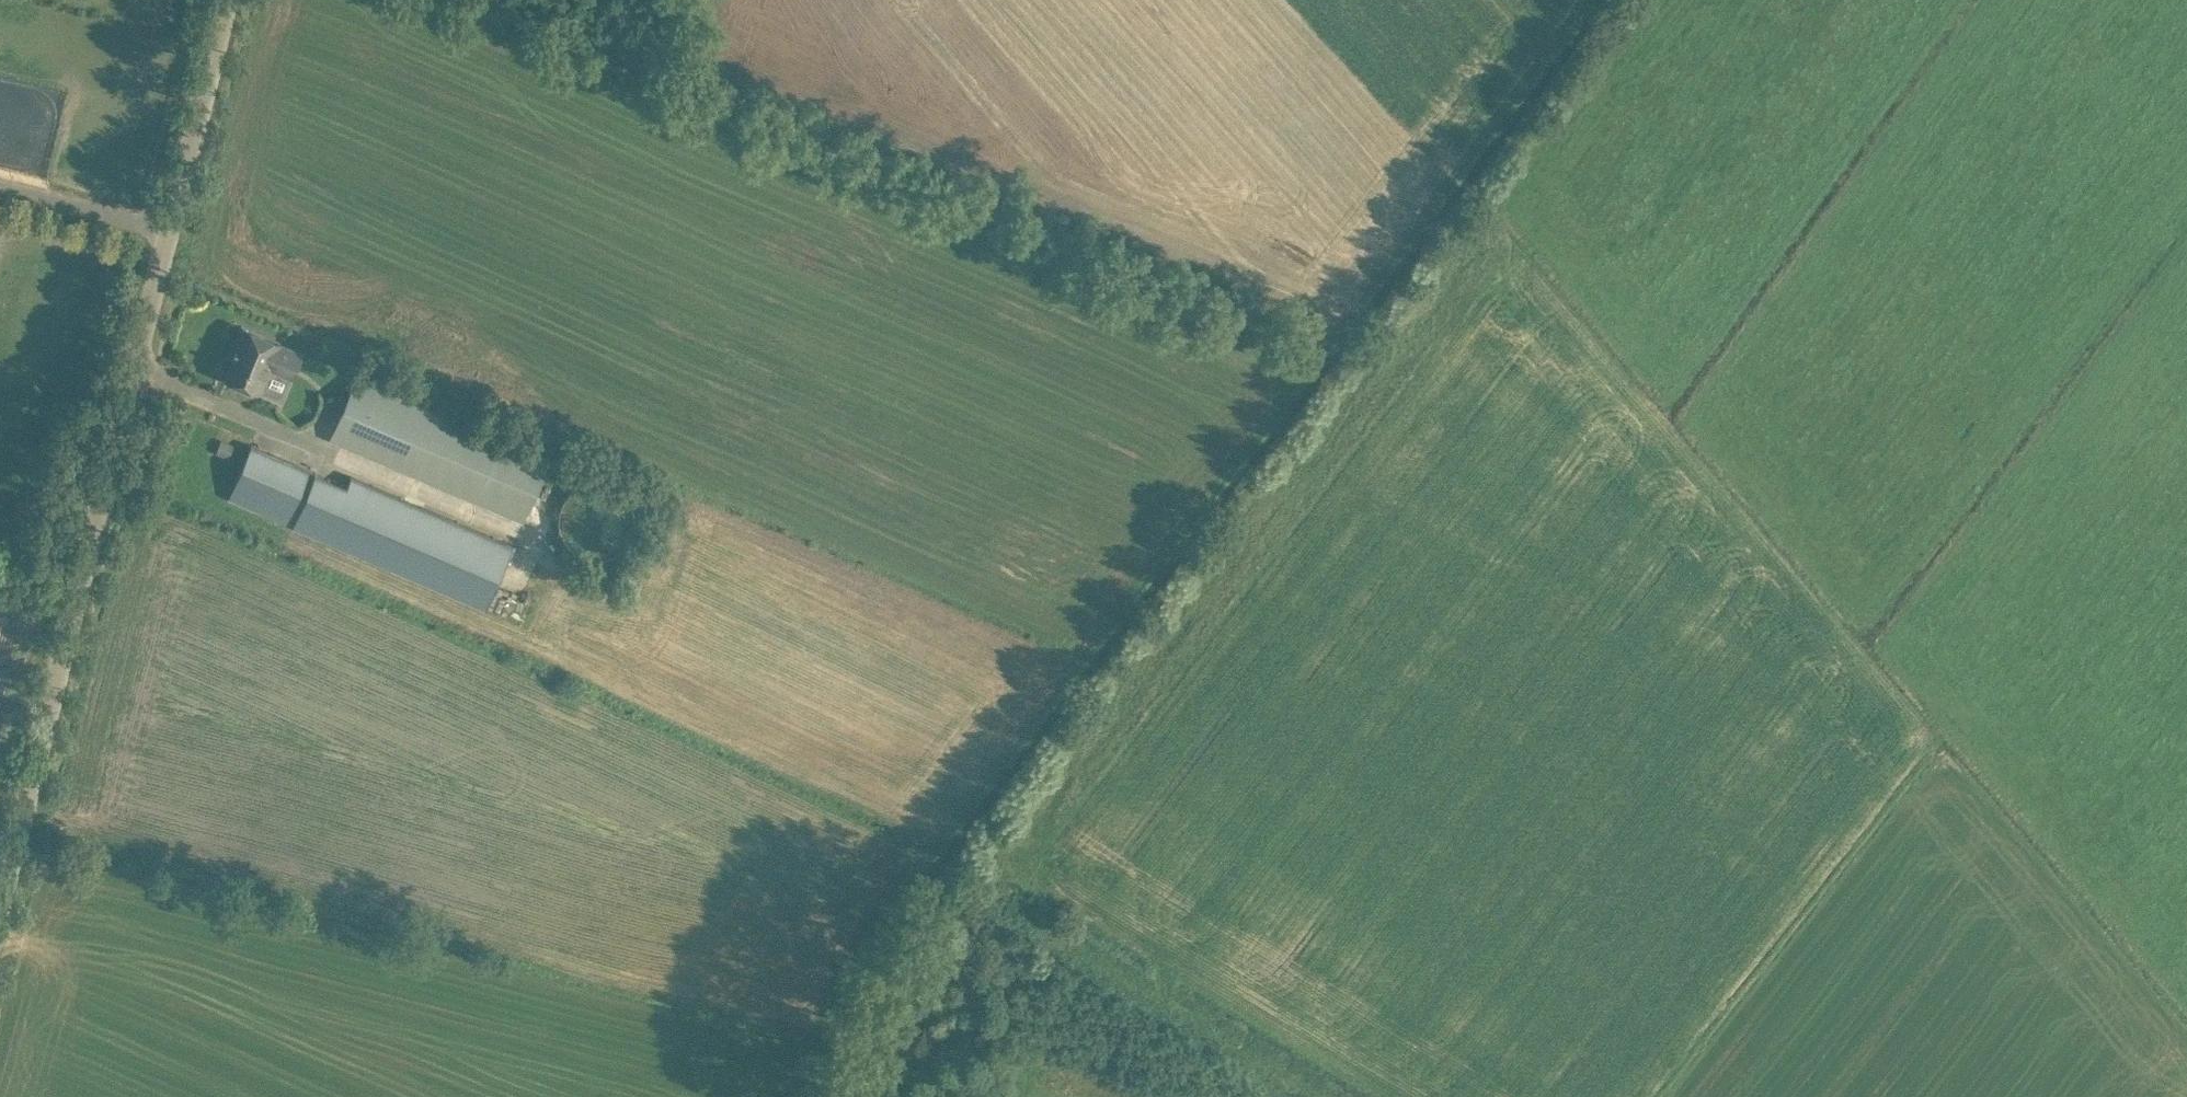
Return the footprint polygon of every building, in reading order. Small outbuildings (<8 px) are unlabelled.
[(242,325),(234,342),(239,344),(226,375),(260,390),(270,368),(291,377),(302,352),(281,342),(281,341),(242,325)] [(331,437),(351,446),(524,520),(551,457),(358,374),(331,437)] [(221,438),(216,451),(228,456),(233,443),(221,438)] [(252,444),(229,497),(293,524),(486,608),(514,542),(352,471),(346,485),(316,471),(252,444)]
